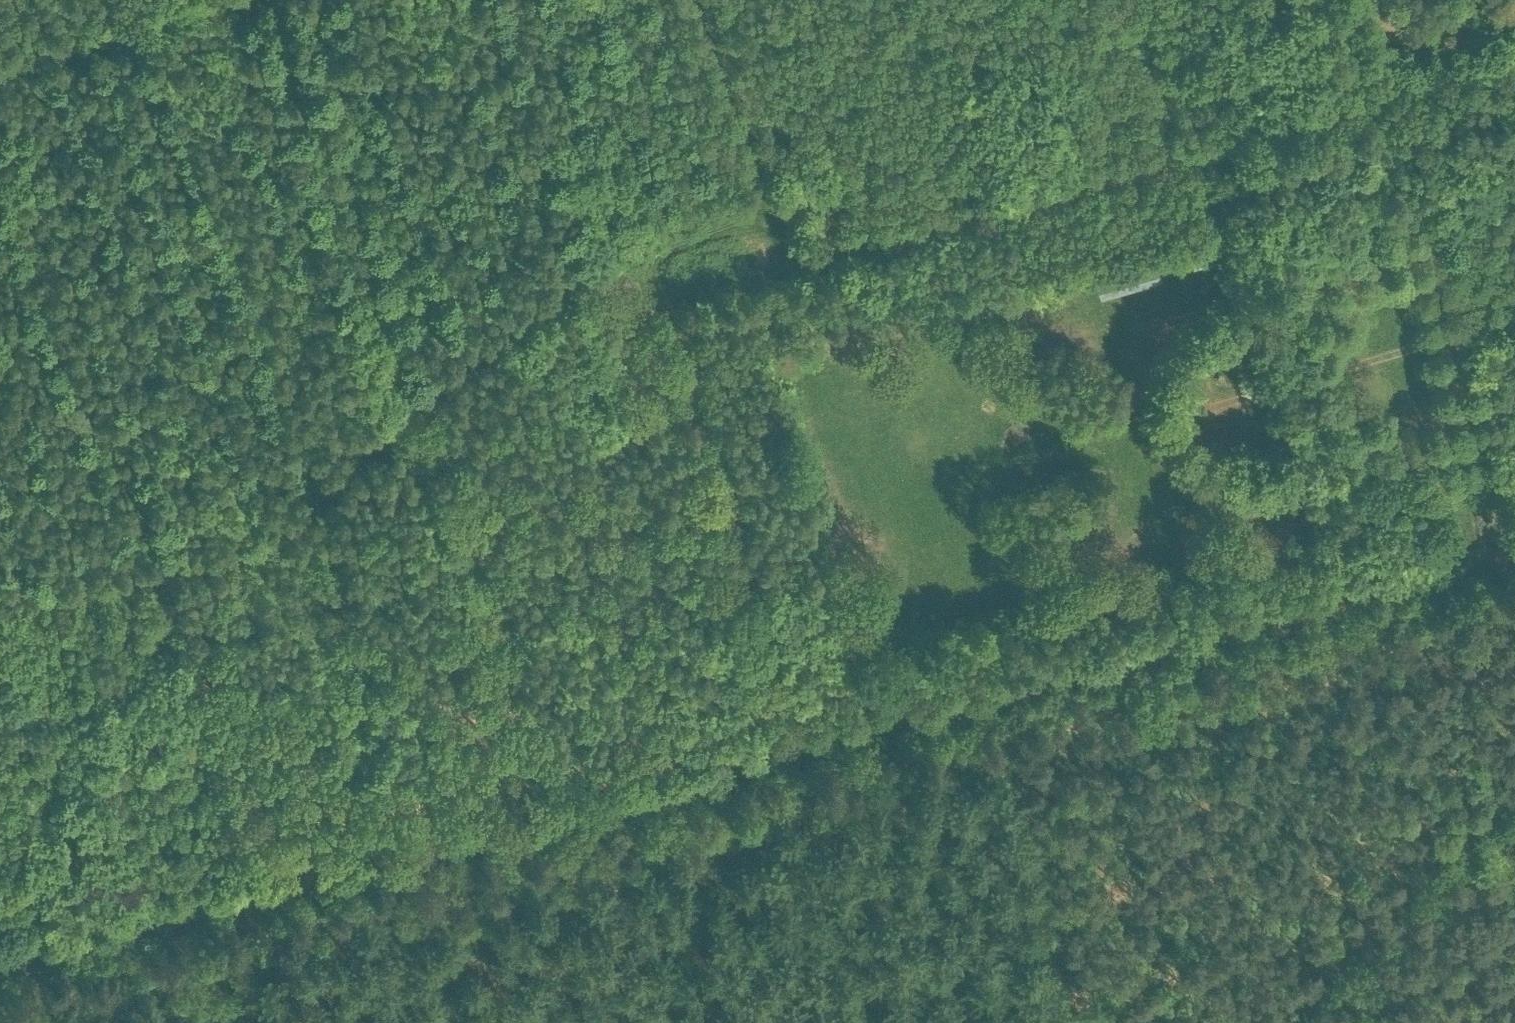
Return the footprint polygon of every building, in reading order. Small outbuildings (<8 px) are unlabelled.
[(1096,297),(1158,280),(1153,261),(1091,278),(1096,297)]
